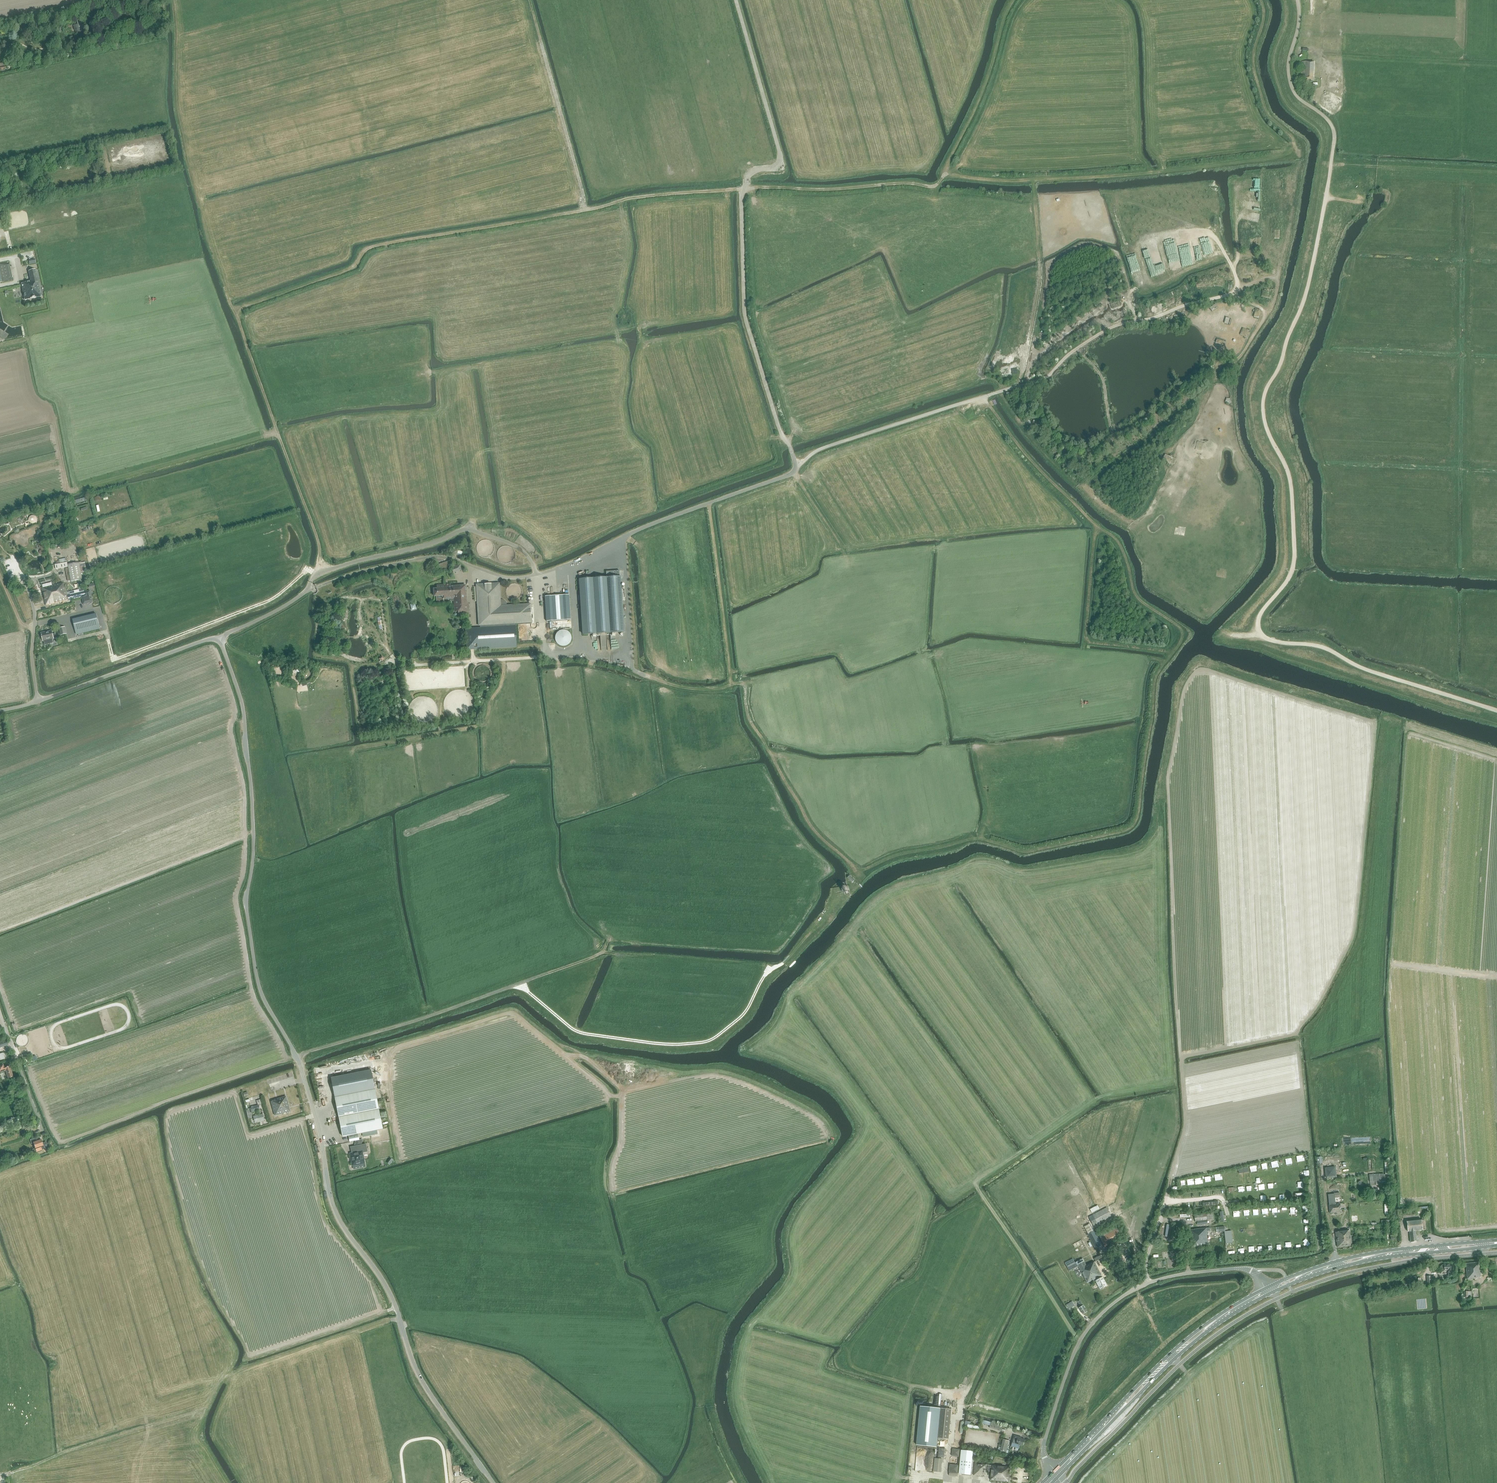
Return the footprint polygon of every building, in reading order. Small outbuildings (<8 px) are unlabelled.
[(77,24),(73,25),(74,31),(75,30),(76,33),(83,31),(81,20),(80,20),(80,18),(76,19),(77,24)] [(1304,74),(1304,79),(1303,86),(1309,86),(1309,80),(1314,80),(1315,62),(1305,62),(1302,62),(1301,74),(1304,74)] [(0,196),(0,201),(0,203),(8,201),(7,196),(6,192),(0,193),(0,194),(0,196)] [(1261,248),(1263,239),(1254,237),(1251,245),(1261,248)] [(0,265),(0,273),(2,282),(13,280),(9,263),(0,265)] [(1245,263),(1244,274),(1256,275),(1257,264),(1249,263),(1245,263)] [(41,296),(35,269),(28,271),(30,280),(25,281),(25,282),(21,283),(24,300),(41,296)] [(1222,280),(1217,279),(1216,286),(1225,287),(1225,284),(1222,283),(1222,280)] [(1272,301),(1274,290),(1269,289),(1268,292),(1265,292),(1264,296),(1267,297),(1266,300),(1272,301)] [(1249,330),(1243,328),(1240,335),(1246,338),(1247,336),(1249,337),(1250,333),(1248,332),(1249,330)] [(1028,420),(1026,423),(1031,426),(1036,429),(1038,425),(1037,424),(1038,422),(1033,420),(1032,422),(1028,420)] [(1207,443),(1201,441),(1199,449),(1204,451),(1207,443)] [(1186,536),(1188,528),(1181,527),(1180,529),(1176,528),(1175,534),(1186,536)] [(81,579),(80,572),(86,571),(85,562),(82,563),(81,561),(80,561),(80,563),(79,563),(79,564),(68,565),(71,581),(81,579)] [(449,561),(438,565),(441,571),(451,567),(449,561)] [(451,567),(453,573),(462,569),(460,563),(451,567)] [(593,637),(596,637),(596,634),(612,633),(612,636),(615,636),(615,633),(623,632),(621,594),(619,571),(606,571),(606,577),(580,579),(584,635),(593,634),(593,637)] [(85,592),(84,592),(83,589),(69,592),(70,595),(67,595),(65,587),(64,588),(63,583),(55,585),(54,583),(52,583),(51,583),(42,585),(43,588),(42,588),(46,605),(86,596),(85,592)] [(502,600),(500,600),(499,584),(476,585),(479,625),(480,625),(480,628),(465,629),(467,650),(517,647),(515,623),(532,622),(531,604),(507,606),(506,604),(505,602),(504,601),(502,600)] [(458,611),(458,615),(469,614),(468,604),(465,604),(464,594),(466,594),(465,586),(451,586),(451,585),(437,585),(437,589),(434,589),(434,596),(437,596),(437,601),(437,602),(438,602),(444,602),(444,599),(451,599),(451,600),(452,601),(454,601),(455,611),(458,611)] [(82,597),(84,604),(92,602),(90,591),(85,592),(86,596),(82,597)] [(545,596),(547,621),(571,620),(569,595),(545,596)] [(96,614),(72,620),(76,634),(83,633),(99,629),(97,619),(96,614)] [(565,646),(566,645),(568,645),(569,644),(569,643),(570,642),(571,641),(571,640),(571,638),(571,637),(571,636),(571,634),(570,633),(569,632),(568,631),(567,631),(566,630),(565,630),(563,630),(562,630),(561,630),(559,631),(558,631),(557,632),(556,633),(556,634),(555,636),(555,637),(555,638),(555,640),(556,641),(556,642),(557,643),(558,644),(559,645),(560,645),(561,646),(562,646),(564,646),(565,646)] [(55,633),(52,634),(52,631),(41,633),(43,641),(44,641),(45,645),(53,643),(53,639),(56,638),(55,633)] [(845,885),(842,887),(841,890),(843,893),(846,894),(847,893),(849,893),(850,891),(850,888),(848,886),(845,885)] [(6,1075),(7,1078),(13,1077),(9,1066),(4,1067),(3,1064),(0,1065),(0,1072),(2,1071),(2,1072),(5,1071),(6,1075)] [(351,1074),(331,1078),(335,1095),(336,1100),(343,1137),(349,1136),(350,1141),(355,1141),(355,1140),(359,1140),(358,1134),(362,1133),(377,1130),(382,1129),(370,1070),(351,1074)] [(290,1111),(286,1096),(275,1099),(275,1100),(271,1101),(275,1115),(290,1111)] [(262,1114),(253,1116),(255,1123),(260,1122),(261,1121),(264,1121),(264,1120),(262,1114)] [(33,1143),(34,1147),(32,1149),(34,1153),(37,1153),(42,1151),(42,1150),(45,1148),(46,1151),(49,1150),(49,1149),(50,1149),(47,1143),(46,1141),(42,1143),(41,1140),(40,1140),(39,1136),(30,1140),(31,1143),(33,1143)] [(352,1153),(350,1154),(353,1165),(364,1163),(362,1152),(367,1151),(365,1144),(355,1146),(356,1152),(352,1153)] [(1384,1173),(1369,1174),(1370,1185),(1379,1184),(1379,1182),(1391,1181),(1390,1174),(1388,1174),(1387,1162),(1385,1162),(1386,1174),(1384,1174),(1384,1173)] [(1325,1167),(1326,1178),(1337,1177),(1335,1166),(1325,1167)] [(1341,1212),(1341,1204),(1336,1204),(1335,1194),(1328,1194),(1329,1205),(1330,1213),(1341,1212)] [(1112,1217),(1107,1208),(1089,1217),(1094,1226),(1112,1217)] [(1206,1217),(1206,1210),(1194,1211),(1195,1219),(1195,1222),(1196,1222),(1196,1221),(1198,1221),(1207,1220),(1206,1217)] [(1425,1220),(1422,1220),(1407,1221),(1408,1232),(1410,1231),(1411,1242),(1416,1242),(1415,1231),(1423,1230),(1426,1230),(1425,1220)] [(1090,1223),(1084,1226),(1088,1234),(1088,1235),(1095,1248),(1101,1245),(1094,1231),(1090,1223)] [(1122,1238),(1115,1224),(1098,1234),(1105,1247),(1122,1238)] [(1206,1231),(1210,1231),(1210,1228),(1206,1229),(1195,1230),(1190,1231),(1191,1247),(1208,1245),(1206,1231)] [(1232,1231),(1224,1231),(1226,1244),(1233,1243),(1232,1231)] [(1337,1237),(1338,1247),(1352,1246),(1351,1235),(1350,1231),(1336,1232),(1336,1238),(1337,1237)] [(1073,1259),(1065,1263),(1069,1271),(1078,1266),(1087,1283),(1095,1279),(1096,1281),(1102,1277),(1094,1262),(1090,1264),(1090,1263),(1086,1265),(1083,1259),(1075,1263),(1073,1259)] [(1466,1264),(1467,1279),(1477,1279),(1477,1278),(1480,1278),(1480,1277),(1481,1277),(1480,1274),(1482,1274),(1482,1270),(1480,1270),(1479,1263),(1466,1264)] [(1443,1270),(1444,1270),(1448,1270),(1449,1276),(1453,1276),(1452,1264),(1444,1265),(1443,1265),(1441,1265),(1440,1267),(1441,1269),(1442,1270),(1443,1270)] [(1102,1277),(1096,1281),(1100,1289),(1101,1289),(1102,1289),(1103,1288),(1104,1287),(1107,1286),(1104,1280),(1103,1278),(1102,1277)] [(1078,1302),(1081,1307),(1079,1308),(1083,1314),(1087,1312),(1083,1305),(1083,1306),(1080,1301),(1078,1302)] [(920,1406),(917,1445),(936,1447),(937,1438),(938,1438),(949,1439),(952,1409),(941,1408),(920,1406)] [(989,1428),(1001,1431),(1003,1426),(991,1422),(989,1428)] [(1015,1435),(1012,1443),(1011,1446),(1020,1448),(1020,1445),(1023,1446),(1025,1440),(1021,1439),(1022,1437),(1015,1435)] [(1003,1439),(1000,1450),(1002,1451),(1001,1453),(1005,1454),(1006,1452),(1009,1441),(1003,1439)] [(961,1450),(959,1474),(971,1475),(973,1451),(961,1450)] [(934,1458),(933,1471),(938,1472),(941,1472),(942,1459),(934,1458)] [(975,1464),(974,1475),(981,1476),(981,1475),(985,1475),(986,1471),(992,1472),(991,1476),(991,1480),(1008,1482),(1009,1467),(991,1466),(975,1463),(975,1464)]
